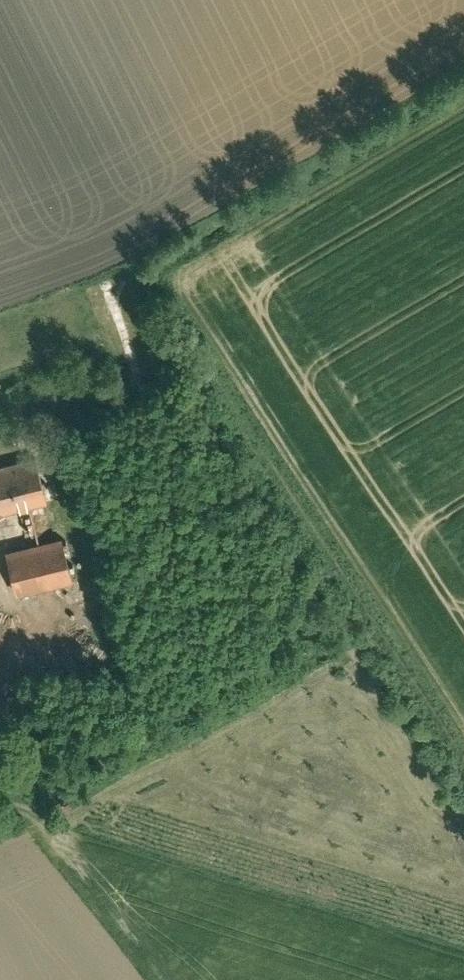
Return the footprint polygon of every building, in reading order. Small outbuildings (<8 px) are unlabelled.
[(15,500),(26,539),(0,546),(0,559),(8,588),(71,570),(38,451),(0,462),(0,504),(15,500)]
